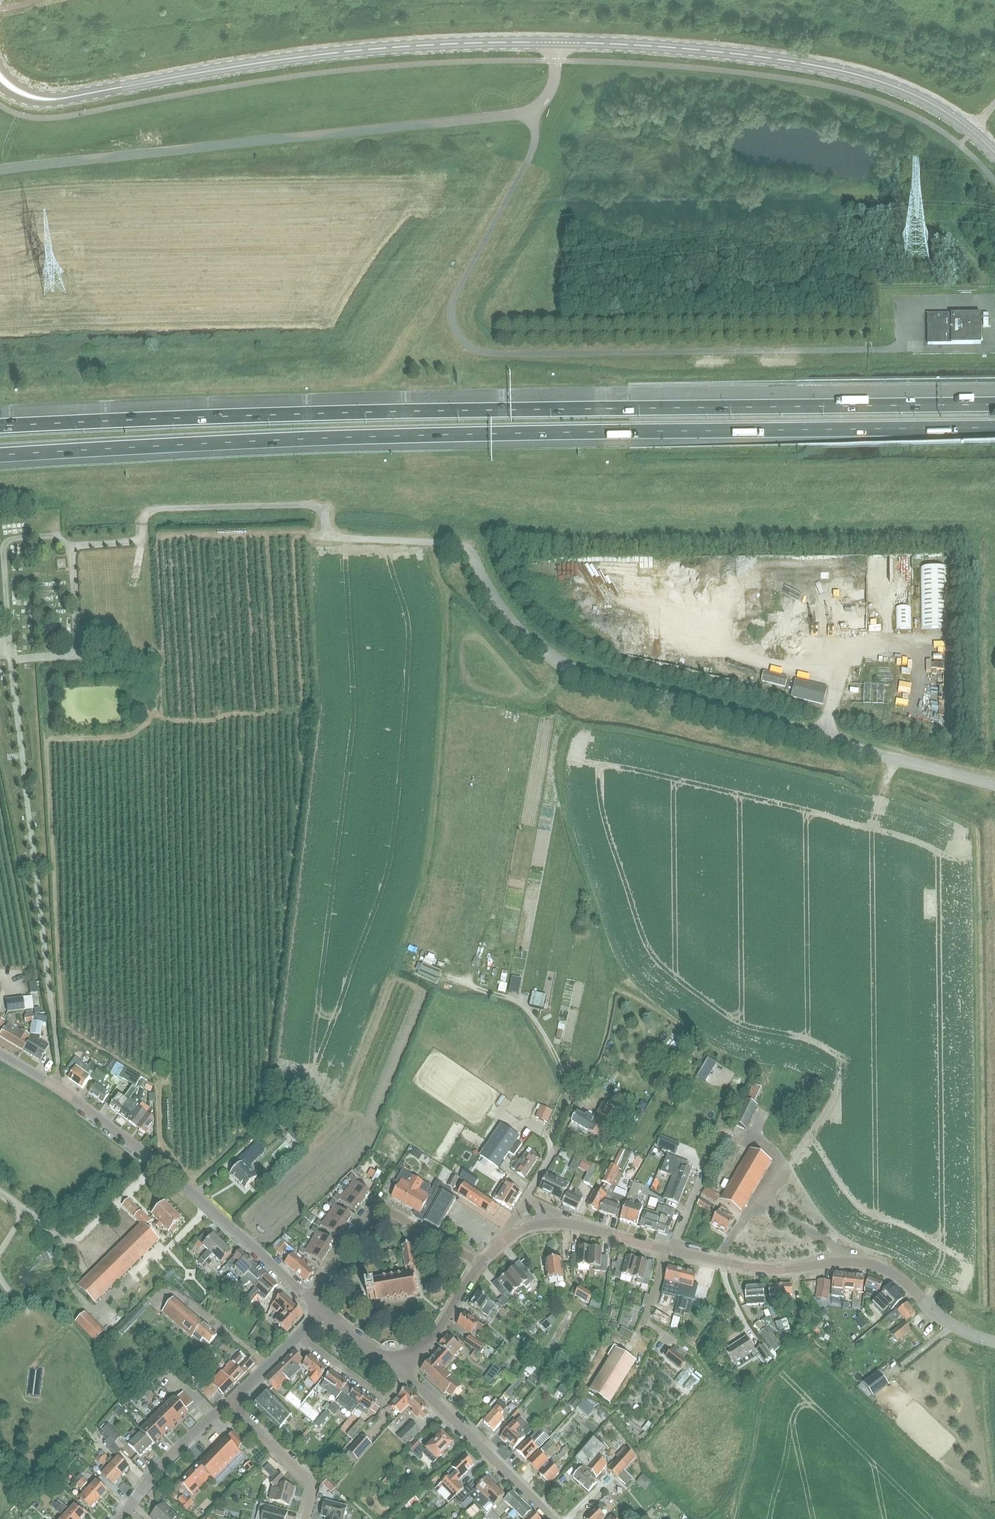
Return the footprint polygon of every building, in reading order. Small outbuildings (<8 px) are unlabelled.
[(928,344),(981,344),(981,314),(928,315),(928,344)] [(56,557),(56,567),(64,566),(64,557),(56,557)] [(920,568),(921,629),(949,629),(949,568),(920,568)] [(771,571),(773,594),(786,593),(783,569),(771,571)] [(896,608),(896,630),(911,629),(911,607),(896,608)] [(764,672),(762,681),(785,687),(788,678),(764,672)] [(796,680),(792,697),(823,705),(827,688),(796,680)] [(867,702),(887,702),(888,682),(868,682),(867,702)] [(484,958),(493,960),(494,953),(485,951),(484,958)] [(422,961),(431,964),(434,958),(425,955),(422,961)] [(441,971),(431,966),(423,963),(418,974),(436,982),(441,971)] [(505,993),(507,984),(504,983),(506,975),(501,974),(499,982),(500,982),(499,992),(505,993)] [(512,976),(509,992),(519,994),(522,978),(512,976)] [(34,983),(29,983),(30,993),(36,992),(38,992),(36,982),(34,983)] [(547,995),(533,992),(530,1006),(544,1009),(547,995)] [(32,997),(6,1000),(8,1013),(34,1010),(32,997)] [(30,1039),(23,1050),(40,1061),(46,1052),(45,1052),(49,1046),(39,1040),(42,1023),(32,1021),(30,1035),(30,1036),(30,1039)] [(23,1050),(30,1039),(30,1036),(21,1031),(20,1032),(8,1024),(5,1028),(5,1027),(0,1035),(0,1037),(23,1050)] [(556,1038),(561,1039),(564,1025),(559,1024),(556,1038)] [(683,1039),(673,1032),(668,1038),(679,1045),(683,1039)] [(685,1059),(687,1055),(692,1049),(687,1046),(683,1053),(682,1052),(680,1055),(685,1059)] [(92,1062),(89,1067),(76,1057),(66,1072),(71,1075),(69,1078),(83,1088),(91,1078),(92,1079),(94,1076),(100,1068),(92,1062)] [(117,1063),(111,1059),(104,1071),(100,1068),(94,1076),(99,1079),(89,1093),(103,1103),(109,1094),(106,1092),(109,1086),(104,1082),(110,1074),(118,1078),(119,1076),(124,1067),(117,1063)] [(154,1075),(162,1074),(162,1064),(154,1065),(154,1075)] [(119,1076),(136,1087),(140,1080),(142,1077),(124,1067),(119,1076)] [(700,1072),(695,1079),(704,1084),(708,1077),(700,1072)] [(122,1091),(126,1082),(119,1079),(115,1088),(122,1091)] [(147,1090),(152,1092),(155,1086),(147,1083),(145,1089),(147,1090)] [(119,1115),(131,1099),(138,1090),(133,1086),(125,1098),(119,1094),(110,1108),(119,1115)] [(504,1110),(509,1101),(501,1097),(496,1106),(504,1110)] [(131,1099),(119,1115),(127,1120),(139,1105),(131,1099)] [(746,1129),(758,1107),(746,1101),(735,1123),(746,1129)] [(638,1108),(640,1109),(643,1111),(644,1111),(647,1106),(641,1102),(638,1108)] [(149,1112),(149,1108),(142,1103),(139,1108),(139,1107),(129,1121),(138,1128),(149,1112)] [(537,1117),(548,1121),(553,1109),(542,1104),(537,1117)] [(601,1138),(615,1111),(602,1104),(594,1120),(587,1115),(586,1117),(578,1113),(573,1121),(572,1121),(572,1122),(588,1131),(601,1139),(601,1138)] [(149,1112),(138,1128),(147,1134),(154,1124),(154,1118),(150,1116),(153,1111),(149,1108),(149,1112)] [(677,1124),(683,1113),(677,1110),(671,1120),(677,1124)] [(480,1156),(491,1163),(499,1169),(510,1152),(515,1156),(522,1146),(516,1143),(520,1137),(502,1125),(480,1156)] [(294,1127),(288,1133),(291,1136),(297,1130),(294,1127)] [(661,1137),(656,1146),(676,1156),(681,1147),(661,1137)] [(247,1168),(256,1160),(264,1152),(255,1144),(246,1152),(251,1156),(243,1164),(231,1175),(245,1189),(257,1178),(247,1168)] [(414,1149),(410,1155),(419,1161),(423,1154),(414,1149)] [(612,1186),(620,1170),(622,1171),(632,1154),(621,1149),(613,1167),(611,1166),(602,1183),(605,1184),(602,1189),(598,1187),(588,1207),(598,1212),(607,1196),(611,1187),(612,1186)] [(742,1212),(771,1162),(750,1150),(721,1200),(742,1212)] [(525,1178),(540,1156),(532,1151),(530,1154),(526,1152),(521,1159),(520,1159),(513,1169),(518,1172),(517,1173),(525,1178)] [(573,1154),(571,1157),(570,1159),(569,1159),(565,1167),(577,1173),(581,1165),(583,1159),(573,1154)] [(668,1154),(661,1171),(667,1174),(672,1176),(687,1182),(692,1171),(677,1165),(680,1159),(668,1154)] [(508,1175),(491,1164),(486,1171),(502,1182),(508,1175)] [(593,1188),(603,1170),(594,1165),(584,1183),(593,1188)] [(371,1177),(374,1170),(368,1168),(365,1175),(371,1177)] [(479,1179),(464,1169),(459,1177),(474,1186),(479,1179)] [(376,1184),(382,1172),(378,1170),(372,1181),(376,1184)] [(442,1192),(442,1193),(434,1188),(432,1190),(430,1189),(431,1187),(403,1171),(396,1182),(399,1185),(392,1198),(416,1211),(415,1212),(417,1217),(416,1217),(417,1219),(425,1223),(426,1222),(439,1230),(456,1200),(445,1194),(442,1192)] [(347,1190),(363,1202),(371,1193),(355,1181),(357,1179),(352,1175),(349,1179),(353,1183),(347,1190)] [(453,1189),(459,1178),(454,1175),(448,1186),(453,1189)] [(561,1200),(568,1185),(559,1181),(561,1177),(556,1175),(555,1179),(547,1175),(540,1190),(561,1200)] [(678,1204),(687,1182),(672,1176),(664,1198),(678,1204)] [(436,1180),(432,1186),(440,1191),(443,1184),(436,1180)] [(507,1184),(507,1185),(503,1183),(493,1199),(497,1201),(511,1210),(522,1193),(507,1184)] [(641,1192),(643,1186),(633,1183),(620,1220),(637,1226),(643,1207),(635,1204),(640,1192),(641,1192)] [(474,1205),(480,1195),(465,1185),(462,1189),(459,1187),(455,1193),(474,1205)] [(442,1192),(445,1194),(450,1196),(452,1191),(444,1186),(441,1192),(442,1192)] [(627,1192),(617,1188),(612,1186),(611,1187),(608,1194),(609,1194),(605,1202),(604,1202),(599,1212),(618,1219),(627,1192)] [(717,1203),(721,1196),(706,1188),(702,1195),(717,1203)] [(355,1212),(363,1202),(347,1190),(342,1198),(337,1194),(334,1198),(339,1202),(340,1200),(355,1212)] [(577,1211),(583,1198),(582,1194),(576,1191),(574,1195),(568,1192),(563,1204),(577,1211)] [(474,1205),(487,1213),(492,1207),(496,1210),(498,1207),(480,1195),(474,1205)] [(646,1207),(652,1209),(654,1199),(648,1197),(646,1207)] [(96,1303),(159,1241),(147,1229),(149,1227),(147,1225),(151,1221),(129,1200),(123,1206),(142,1224),(79,1286),(96,1303)] [(712,1213),(715,1208),(701,1200),(698,1205),(712,1213)] [(329,1216),(345,1227),(352,1217),(336,1206),(337,1204),(332,1201),(329,1205),(334,1208),(329,1216)] [(175,1226),(182,1219),(166,1203),(153,1216),(158,1222),(156,1224),(160,1229),(163,1226),(169,1232),(171,1230),(174,1234),(179,1229),(175,1226)] [(656,1232),(665,1207),(659,1205),(656,1214),(646,1211),(641,1227),(656,1232)] [(665,1207),(656,1232),(667,1236),(674,1221),(673,1220),(667,1219),(669,1213),(674,1215),(675,1211),(665,1207)] [(726,1234),(735,1220),(727,1215),(729,1212),(722,1208),(711,1225),(726,1234)] [(338,1237),(345,1227),(329,1216),(323,1224),(318,1220),(316,1224),(320,1228),(322,1226),(338,1237)] [(311,1243),(328,1253),(335,1242),(318,1232),(319,1230),(314,1227),(311,1231),(316,1234),(311,1243)] [(213,1255),(223,1244),(214,1235),(212,1238),(206,1232),(198,1240),(209,1251),(201,1258),(205,1262),(209,1258),(213,1255)] [(286,1235),(282,1240),(287,1244),(291,1240),(286,1235)] [(195,1237),(191,1241),(197,1248),(201,1244),(195,1237)] [(281,1255),(288,1247),(282,1242),(275,1250),(281,1255)] [(322,1263),(328,1253),(311,1243),(307,1251),(302,1248),(299,1252),(304,1255),(305,1253),(322,1263)] [(223,1244),(213,1255),(221,1263),(232,1253),(223,1244)] [(393,1300),(393,1299),(399,1298),(399,1299),(400,1299),(400,1298),(407,1297),(407,1299),(415,1297),(415,1295),(418,1295),(418,1291),(415,1278),(418,1278),(412,1245),(409,1245),(406,1245),(406,1246),(402,1246),(407,1272),(402,1273),(403,1275),(396,1276),(396,1275),(395,1275),(395,1276),(389,1277),(389,1276),(388,1276),(388,1277),(381,1278),(381,1277),(380,1277),(380,1278),(373,1280),(372,1279),(372,1280),(373,1280),(373,1283),(366,1284),(367,1291),(368,1296),(370,1296),(371,1301),(376,1300),(377,1301),(375,1302),(376,1303),(377,1302),(384,1300),(385,1302),(386,1301),(385,1300),(392,1299),(392,1300),(393,1300)] [(573,1255),(572,1270),(579,1270),(589,1271),(590,1267),(591,1249),(582,1248),(583,1246),(580,1245),(579,1255),(573,1255)] [(591,1249),(590,1267),(595,1267),(595,1271),(607,1272),(608,1257),(602,1257),(602,1249),(593,1249),(594,1246),(591,1246),(591,1249)] [(56,1247),(48,1253),(52,1259),(60,1254),(56,1247)] [(244,1278),(257,1265),(248,1257),(247,1257),(242,1251),(228,1264),(234,1271),(236,1269),(244,1278)] [(312,1276),(315,1273),(309,1268),(311,1265),(304,1259),(302,1262),(294,1254),(285,1264),(306,1282),(309,1279),(311,1281),(314,1277),(312,1276)] [(631,1284),(633,1278),(637,1260),(629,1258),(630,1256),(627,1255),(625,1265),(618,1263),(614,1277),(621,1279),(620,1281),(631,1284)] [(636,1283),(642,1285),(649,1287),(653,1272),(646,1271),(648,1263),(640,1261),(640,1259),(638,1258),(637,1260),(633,1278),(638,1279),(636,1283)] [(563,1272),(566,1271),(565,1265),(562,1266),(562,1260),(546,1262),(546,1263),(545,1263),(546,1268),(547,1268),(548,1279),(564,1278),(563,1272)] [(255,1287),(267,1275),(257,1265),(244,1278),(235,1286),(240,1292),(246,1285),(247,1285),(250,1282),(255,1287)] [(661,1294),(659,1304),(669,1306),(671,1297),(671,1296),(677,1298),(679,1290),(680,1285),(684,1271),(669,1266),(665,1280),(661,1294)] [(506,1273),(507,1275),(519,1289),(523,1285),(526,1289),(536,1280),(526,1269),(521,1273),(516,1268),(510,1273),(508,1271),(506,1273)] [(680,1285),(679,1290),(684,1292),(685,1292),(686,1286),(693,1288),(696,1274),(684,1271),(680,1285)] [(844,1291),(847,1274),(835,1273),(832,1296),(843,1297),(844,1291)] [(854,1292),(856,1275),(847,1274),(844,1291),(854,1292)] [(267,1297),(276,1288),(278,1286),(267,1275),(255,1287),(246,1299),(251,1303),(260,1291),(260,1292),(260,1294),(263,1296),(265,1296),(267,1297)] [(522,1292),(519,1289),(507,1275),(501,1280),(500,1278),(497,1280),(504,1288),(499,1292),(509,1304),(514,1299),(511,1296),(515,1292),(518,1296),(522,1292)] [(858,1299),(857,1299),(858,1293),(862,1293),(865,1276),(856,1275),(854,1292),(853,1303),(852,1309),(860,1309),(860,1303),(858,1303),(858,1299)] [(865,1288),(865,1292),(863,1298),(870,1301),(872,1295),(871,1294),(872,1291),(879,1293),(883,1283),(869,1278),(865,1288)] [(829,1299),(829,1294),(831,1282),(819,1280),(817,1292),(816,1297),(829,1299)] [(880,1297),(872,1304),(883,1315),(890,1308),(891,1310),(903,1298),(892,1287),(893,1286),(892,1286),(889,1283),(889,1282),(884,1286),(887,1289),(879,1296),(880,1297)] [(782,1296),(792,1296),(792,1285),(769,1286),(770,1304),(772,1304),(772,1302),(782,1301),(782,1296)] [(697,1286),(693,1301),(703,1304),(707,1289),(697,1286)] [(764,1305),(765,1305),(764,1286),(746,1287),(747,1306),(764,1305)] [(593,1295),(580,1288),(575,1296),(588,1304),(593,1295)] [(492,1311),(496,1305),(479,1293),(471,1305),(482,1312),(486,1306),(492,1311)] [(224,1298),(229,1302),(233,1298),(228,1294),(224,1298)] [(287,1332),(304,1314),(283,1295),(271,1307),(277,1313),(281,1309),(284,1312),(275,1321),(287,1332)] [(200,1342),(203,1338),(210,1344),(217,1335),(174,1299),(163,1313),(192,1337),(193,1336),(200,1342)] [(690,1315),(693,1302),(679,1299),(677,1299),(675,1305),(677,1305),(674,1314),(684,1317),(684,1314),(690,1315)] [(592,1300),(589,1306),(598,1311),(601,1304),(592,1300)] [(907,1322),(915,1315),(907,1305),(898,1312),(897,1310),(886,1319),(891,1325),(902,1317),(907,1322)] [(657,1311),(652,1318),(666,1327),(671,1320),(657,1311)] [(95,1342),(105,1332),(86,1313),(76,1323),(95,1342)] [(484,1327),(465,1314),(458,1325),(472,1335),(476,1328),(481,1332),(484,1327)] [(132,1315),(129,1319),(130,1321),(134,1324),(137,1320),(132,1315)] [(541,1325),(546,1331),(552,1326),(556,1320),(552,1316),(541,1325)] [(878,1316),(871,1322),(875,1327),(882,1321),(878,1316)] [(768,1328),(774,1323),(770,1317),(767,1320),(763,1322),(768,1328)] [(674,1318),(671,1328),(677,1330),(680,1319),(674,1318)] [(122,1336),(134,1324),(130,1321),(129,1319),(117,1331),(122,1336)] [(775,1323),(781,1339),(792,1336),(787,1319),(775,1323)] [(758,1320),(753,1325),(758,1330),(764,1325),(758,1320)] [(897,1341),(909,1331),(904,1324),(892,1334),(897,1341)] [(775,1352),(783,1346),(768,1328),(760,1335),(775,1352)] [(808,1339),(810,1341),(818,1330),(816,1328),(808,1339)] [(634,1335),(622,1329),(620,1334),(631,1340),(634,1335)] [(507,1331),(505,1336),(511,1339),(514,1334),(507,1331)] [(442,1348),(454,1359),(464,1348),(456,1341),(455,1342),(448,1337),(439,1346),(442,1348)] [(470,1338),(465,1345),(480,1355),(485,1348),(470,1338)] [(499,1338),(495,1342),(500,1346),(503,1341),(499,1338)] [(716,1345),(711,1338),(700,1345),(705,1352),(716,1345)] [(735,1365),(755,1351),(746,1338),(726,1351),(735,1365)] [(224,1342),(218,1348),(220,1351),(227,1344),(224,1342)] [(637,1362),(621,1352),(622,1350),(615,1345),(608,1356),(611,1358),(590,1392),(611,1405),(637,1362)] [(765,1362),(772,1357),(764,1345),(757,1350),(765,1362)] [(455,1360),(454,1359),(442,1348),(429,1362),(422,1369),(423,1369),(421,1371),(428,1377),(427,1378),(445,1395),(447,1393),(452,1398),(462,1387),(445,1371),(455,1360)] [(525,1357),(530,1360),(535,1352),(530,1349),(525,1357)] [(681,1368),(687,1361),(672,1349),(666,1357),(681,1368)] [(300,1364),(304,1361),(295,1351),(265,1380),(277,1391),(287,1381),(289,1383),(301,1371),(297,1367),(300,1364)] [(232,1362),(245,1374),(255,1363),(248,1357),(247,1358),(241,1352),(233,1360),(234,1361),(232,1362)] [(304,1361),(300,1364),(312,1374),(308,1378),(315,1384),(327,1369),(311,1356),(306,1363),(304,1361)] [(224,1396),(245,1374),(232,1362),(225,1370),(229,1373),(226,1376),(222,1371),(211,1383),(224,1396)] [(494,1365),(488,1374),(494,1379),(501,1370),(494,1365)] [(682,1367),(672,1381),(680,1386),(689,1372),(682,1367)] [(195,1380),(201,1374),(194,1368),(188,1374),(195,1380)] [(537,1371),(534,1374),(541,1381),(545,1376),(538,1369),(537,1371)] [(325,1381),(321,1387),(337,1398),(342,1392),(343,1391),(343,1390),(347,1385),(348,1384),(331,1372),(325,1381)] [(345,1391),(337,1403),(341,1406),(340,1407),(352,1415),(357,1409),(360,1404),(366,1396),(355,1389),(354,1391),(348,1387),(347,1385),(343,1390),(345,1391)] [(206,1388),(201,1393),(210,1401),(214,1396),(206,1388)] [(407,1388),(389,1407),(395,1412),(396,1410),(401,1414),(409,1405),(416,1398),(413,1394),(407,1388)] [(867,1389),(864,1392),(876,1406),(877,1405),(878,1407),(882,1404),(869,1388),(867,1389)] [(180,1421),(188,1413),(185,1411),(193,1403),(181,1391),(174,1399),(171,1396),(163,1404),(180,1421)] [(269,1392),(255,1406),(280,1431),(290,1442),(295,1438),(284,1426),(292,1416),(269,1392)] [(360,1404),(357,1410),(368,1417),(368,1416),(370,1417),(373,1412),(376,1414),(380,1408),(375,1405),(377,1403),(366,1396),(360,1404)] [(578,1396),(569,1406),(574,1411),(583,1401),(578,1396)] [(140,1397),(135,1402),(137,1405),(143,1401),(140,1397)] [(299,1398),(292,1405),(298,1410),(304,1402),(299,1398)] [(416,1398),(409,1405),(414,1410),(412,1412),(418,1418),(420,1415),(424,1419),(428,1414),(425,1411),(427,1408),(416,1398)] [(522,1417),(530,1404),(523,1399),(514,1412),(522,1417)] [(503,1413),(507,1408),(500,1401),(495,1406),(498,1408),(503,1413)] [(334,1403),(328,1410),(334,1415),(340,1409),(334,1403)] [(172,1429),(180,1421),(163,1404),(155,1412),(172,1429)] [(882,1404),(879,1407),(886,1415),(889,1412),(882,1404)] [(500,1417),(503,1413),(498,1408),(484,1423),(494,1432),(504,1420),(500,1417)] [(155,1412),(147,1420),(164,1437),(172,1429),(155,1412)] [(326,1412),(315,1425),(319,1429),(330,1416),(326,1412)] [(642,1418),(634,1425),(640,1431),(647,1424),(642,1418)] [(155,1445),(164,1437),(147,1420),(138,1428),(155,1445)] [(352,1439),(366,1425),(361,1420),(348,1435),(352,1439)] [(421,1432),(412,1423),(398,1438),(407,1447),(421,1432)] [(515,1423),(500,1438),(505,1443),(507,1441),(515,1449),(525,1438),(534,1429),(530,1426),(524,1432),(515,1423)] [(108,1425),(107,1426),(103,1431),(116,1446),(121,1442),(123,1440),(108,1425)] [(138,1428),(142,1432),(138,1435),(136,1433),(133,1437),(135,1439),(128,1445),(141,1457),(154,1444),(155,1445),(138,1428)] [(518,1452),(526,1460),(537,1449),(533,1445),(545,1433),(540,1429),(518,1452)] [(116,1456),(121,1452),(116,1446),(103,1431),(100,1433),(107,1440),(104,1443),(116,1456)] [(211,1431),(207,1434),(212,1441),(216,1438),(211,1431)] [(233,1432),(228,1437),(238,1447),(242,1442),(233,1432)] [(433,1463),(437,1460),(453,1444),(443,1434),(425,1451),(421,1447),(415,1453),(419,1458),(424,1454),(433,1463)] [(362,1437),(349,1452),(358,1460),(371,1445),(362,1437)] [(613,1448),(619,1443),(615,1437),(609,1442),(613,1448)] [(242,1454),(236,1448),(226,1438),(200,1465),(199,1464),(180,1483),(190,1492),(196,1485),(195,1484),(200,1478),(202,1480),(208,1474),(215,1481),(242,1454)] [(413,1453),(422,1444),(418,1439),(409,1448),(413,1453)] [(594,1439),(576,1460),(596,1479),(607,1466),(607,1465),(598,1458),(606,1449),(594,1439)] [(545,1454),(550,1449),(554,1445),(550,1441),(546,1445),(547,1445),(539,1452),(529,1463),(538,1472),(548,1461),(543,1456),(546,1454),(545,1454)] [(501,1459),(507,1453),(500,1445),(494,1450),(501,1459)] [(566,1455),(565,1455),(572,1448),(568,1445),(562,1451),(563,1452),(551,1464),(540,1475),(549,1483),(560,1473),(554,1468),(566,1455)] [(619,1459),(608,1470),(618,1479),(626,1486),(633,1479),(624,1471),(636,1458),(625,1448),(616,1457),(619,1459)] [(102,1458),(107,1462),(110,1466),(122,1477),(130,1468),(119,1457),(115,1462),(111,1458),(109,1459),(105,1455),(102,1458)] [(450,1475),(436,1490),(449,1503),(464,1489),(458,1482),(469,1471),(468,1471),(474,1465),(465,1456),(452,1468),(448,1473),(450,1475)] [(250,1462),(245,1467),(249,1471),(254,1466),(250,1462)] [(276,1462),(273,1466),(280,1470),(283,1466),(276,1462)] [(269,1464),(264,1469),(268,1474),(273,1469),(269,1464)] [(113,1486),(122,1477),(110,1466),(102,1475),(113,1486)] [(597,1483),(582,1469),(573,1478),(589,1492),(597,1483)] [(638,1471),(632,1478),(635,1481),(642,1474),(638,1471)] [(269,1500),(276,1502),(289,1506),(292,1494),(293,1494),(295,1488),(287,1486),(288,1483),(283,1478),(284,1478),(280,1473),(270,1483),(274,1486),(273,1487),(269,1500)] [(477,1489),(470,1497),(475,1502),(478,1505),(496,1488),(488,1479),(477,1489)] [(605,1486),(611,1494),(619,1488),(612,1480),(605,1486)] [(88,1490),(100,1500),(108,1491),(96,1481),(88,1490)] [(465,1500),(474,1491),(469,1486),(460,1495),(459,1494),(455,1498),(461,1504),(465,1500)] [(496,1488),(478,1505),(482,1509),(487,1514),(494,1507),(505,1496),(496,1488)] [(91,1509),(100,1500),(88,1490),(80,1499),(91,1509)] [(173,1491),(170,1495),(174,1499),(178,1495),(173,1491)] [(109,1493),(103,1499),(110,1507),(116,1501),(109,1493)] [(532,1511),(514,1493),(505,1502),(523,1518),(532,1511)] [(183,1495),(178,1501),(182,1505),(181,1505),(187,1511),(194,1503),(189,1497),(187,1499),(183,1495)] [(326,1503),(322,1516),(328,1518),(343,1518),(346,1508),(326,1503)] [(288,1512),(270,1507),(261,1504),(258,1513),(264,1515),(263,1518),(286,1518),(288,1512)] [(586,1518),(604,1518),(605,1517),(600,1513),(605,1508),(601,1504),(586,1518)] [(72,1518),(82,1518),(86,1515),(76,1505),(67,1514),(72,1518)] [(178,1518),(164,1505),(151,1518),(153,1518),(178,1518)] [(64,1511),(59,1507),(56,1510),(64,1518),(63,1518),(72,1518),(67,1514),(64,1511)] [(226,1511),(217,1509),(216,1516),(224,1518),(226,1511)] [(500,1518),(492,1510),(485,1517),(487,1518),(500,1518)]
